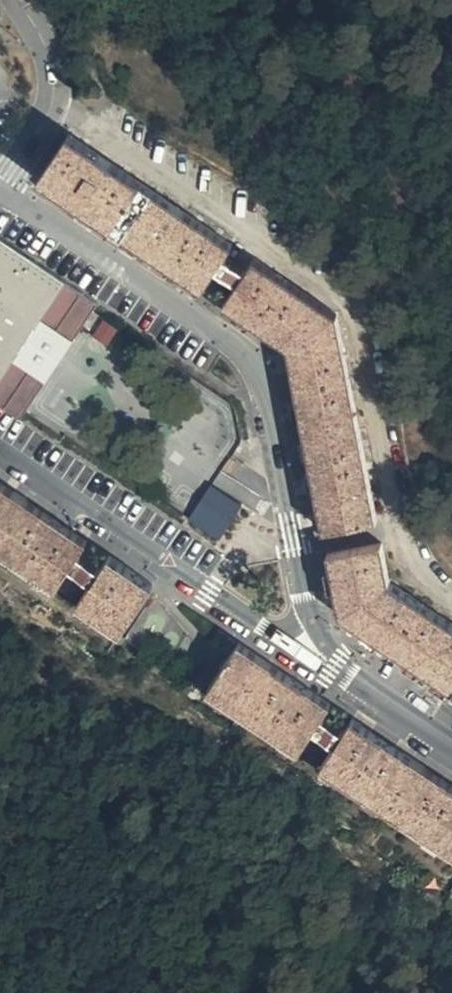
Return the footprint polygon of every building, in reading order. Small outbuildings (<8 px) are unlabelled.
[(233,253),(65,146),(36,191),(203,300),(217,279),(238,294),(247,281),(225,267),(233,253)] [(0,249),(0,391),(65,294),(0,249)] [(306,299),(256,267),(247,281),(238,294),(225,315),(290,357),(328,540),(383,529),(374,479),(349,362),(341,323),(306,299)] [(65,294),(0,391),(0,416),(22,431),(99,316),(65,294)] [(226,504),(194,484),(172,517),(205,538),(226,504)] [(0,492),(0,559),(59,599),(73,578),(82,564),(90,552),(0,492)] [(388,551),(333,563),(346,626),(451,697),(451,629),(396,592),(395,585),(388,551)] [(94,592),(81,613),(126,643),(154,603),(158,596),(111,565),(103,578),(82,564),(73,578),(94,592)] [(335,714),(243,654),(239,659),(212,699),(306,762),(319,740),(340,756),(349,741),(328,726),(335,714)] [(358,729),(349,741),(340,756),(326,776),(451,858),(451,792),(358,729)]
